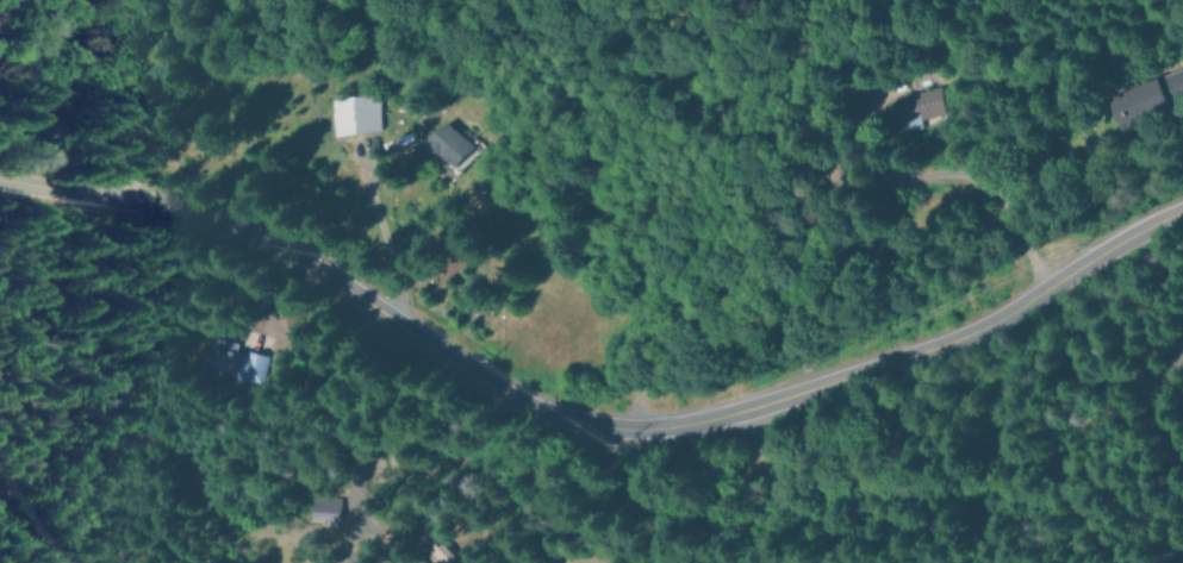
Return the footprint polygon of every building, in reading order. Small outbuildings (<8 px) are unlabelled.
[(1105,126),(1182,98),(1172,69),(1095,97),(1105,126)] [(918,128),(916,119),(938,115),(933,88),(895,94),(901,131),(918,128)] [(329,98),(332,136),(376,132),(373,94),(329,98)] [(451,168),(468,146),(437,122),(420,143),(451,168)] [(1182,338),(1182,318),(1173,330),(1182,338)] [(236,344),(207,338),(200,372),(262,385),(268,357),(234,350),(236,344)] [(313,522),(340,523),(341,502),(313,501),(313,522)] [(441,540),(426,553),(434,562),(452,562),(458,558),(441,540)] [(421,554),(409,562),(427,562),(421,554)]
